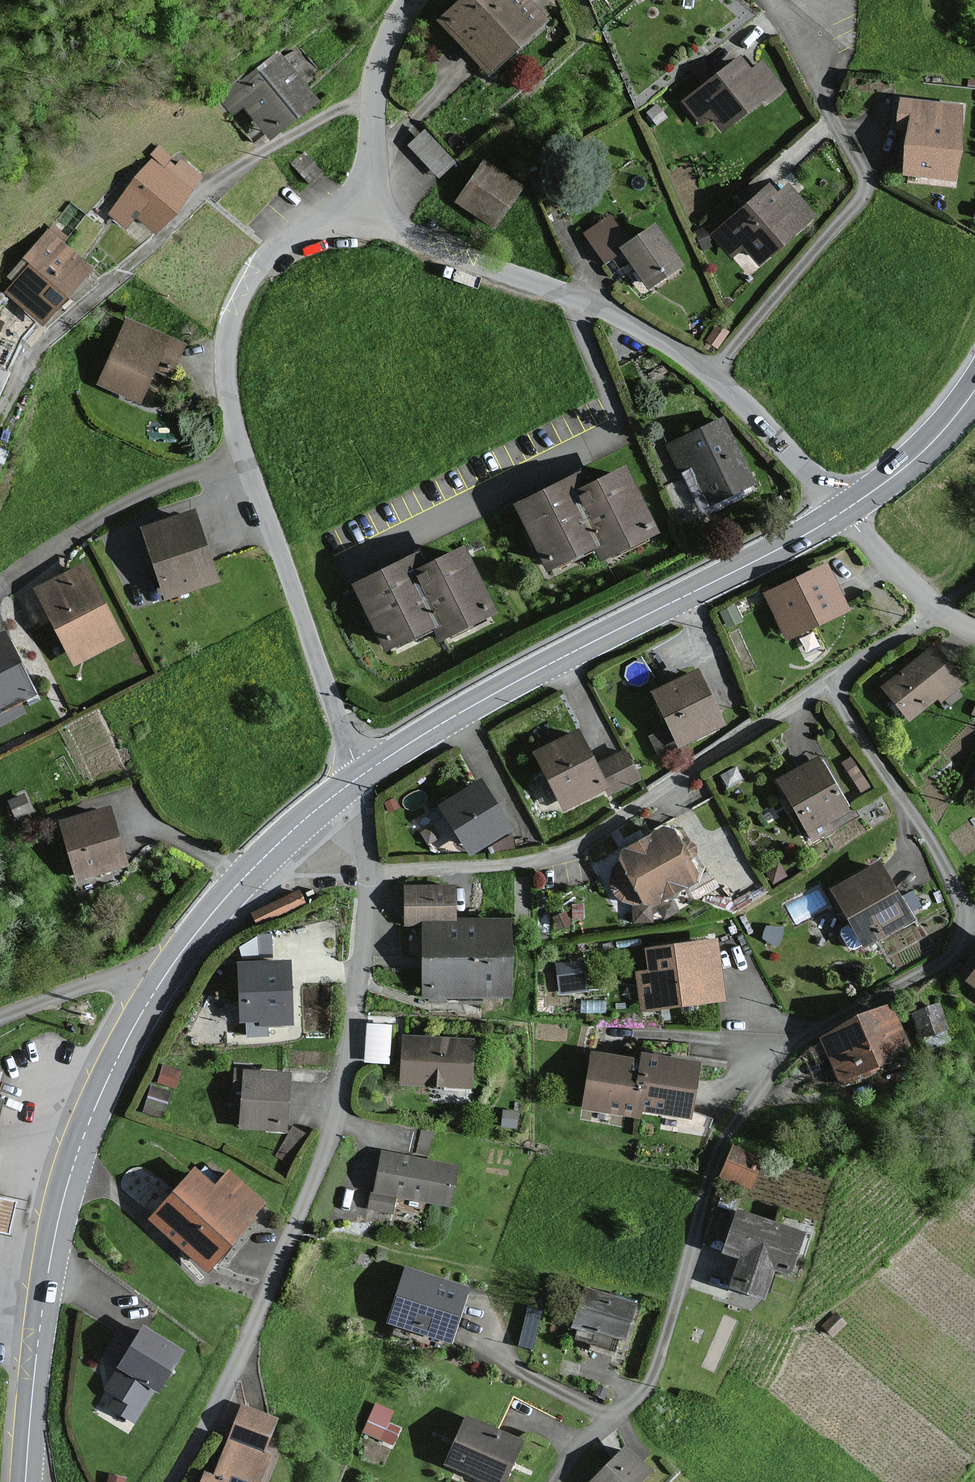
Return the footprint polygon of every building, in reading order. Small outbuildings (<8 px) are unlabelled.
[(523,0),(463,0),(443,19),(487,67),(540,18),(523,0)] [(313,102),(279,58),(225,99),(235,112),(247,103),(270,134),(313,102)] [(746,72),(735,59),(679,103),(703,133),(709,128),(716,138),(759,104),(762,108),(783,92),(759,61),(746,72)] [(960,108),(901,100),(897,128),(910,130),(904,171),(951,177),(960,108)] [(422,125),(407,141),(441,174),(456,158),(422,125)] [(184,192),(152,163),(111,209),(127,222),(139,209),(156,224),(184,192)] [(518,188),(482,163),(458,200),(494,224),(518,188)] [(775,195),(768,188),(715,237),(730,253),(742,243),(758,261),(808,215),(799,205),(801,203),(785,186),(775,195)] [(625,245),(610,220),(587,234),(604,261),(622,250),(644,285),(678,265),(654,227),(625,245)] [(87,268),(48,234),(27,257),(35,264),(10,292),(42,320),(87,268)] [(181,344),(127,321),(103,380),(141,396),(156,359),(172,366),(181,344)] [(721,421),(670,444),(681,469),(696,463),(712,499),(749,483),(721,421)] [(653,532),(623,469),(583,488),(577,475),(517,504),(548,567),(596,544),(602,556),(653,532)] [(191,514),(145,529),(167,595),(213,580),(191,514)] [(491,609),(462,549),(423,568),(416,555),(357,584),(387,645),(434,623),(440,635),(491,609)] [(120,641),(83,566),(38,588),(76,663),(120,641)] [(825,566),(768,594),(789,637),(846,609),(825,566)] [(6,635),(0,637),(0,724),(22,713),(17,702),(34,693),(6,635)] [(959,683),(933,648),(885,684),(911,719),(959,683)] [(694,671),(658,689),(684,741),(720,723),(694,671)] [(603,786),(575,733),(538,752),(566,805),(603,786)] [(637,777),(625,751),(601,761),(613,788),(637,777)] [(817,760),(782,781),(815,837),(850,816),(817,760)] [(510,828),(481,780),(439,804),(469,852),(510,828)] [(123,863),(107,809),(63,822),(79,875),(123,863)] [(638,903),(651,906),(698,880),(668,827),(623,852),(616,869),(614,883),(621,898),(638,903)] [(878,866),(835,891),(866,946),(910,922),(878,866)] [(448,888),(406,891),(408,921),(450,918),(448,888)] [(506,924),(428,923),(428,992),(506,992),(506,924)] [(713,942),(650,952),(653,971),(637,974),(643,1010),(722,998),(713,942)] [(288,962),(240,964),(242,1019),(257,1018),(257,1026),(290,1025),(288,962)] [(581,962),(558,966),(562,991),(585,987),(581,962)] [(934,1002),(909,1005),(912,1032),(937,1029),(934,1002)] [(887,1011),(822,1040),(841,1081),(905,1052),(887,1011)] [(388,1059),(389,1020),(367,1019),(365,1058),(388,1059)] [(468,1044),(406,1042),(405,1081),(466,1083),(468,1044)] [(634,1114),(635,1108),(643,1063),(594,1055),(585,1105),(634,1114)] [(696,1064),(644,1055),(643,1063),(635,1108),(687,1117),(696,1064)] [(285,1076),(248,1074),(245,1126),(281,1129),(285,1076)] [(430,1084),(430,1093),(465,1094),(465,1085),(430,1084)] [(761,1157),(734,1147),(723,1176),(750,1186),(761,1157)] [(453,1169),(387,1154),(379,1189),(445,1204),(453,1169)] [(262,1204),(228,1173),(214,1189),(195,1172),(155,1216),(207,1264),(262,1204)] [(8,1234),(16,1200),(0,1197),(0,1232),(8,1234)] [(804,1232),(739,1212),(727,1249),(743,1254),(734,1284),(763,1293),(772,1266),(792,1272),(804,1232)] [(447,1339),(463,1289),(408,1272),(392,1321),(447,1339)] [(623,1339),(634,1304),(586,1289),(575,1324),(623,1339)] [(113,1359),(128,1332),(117,1327),(103,1353),(113,1359)] [(179,1351),(147,1331),(122,1370),(109,1390),(119,1396),(112,1407),(134,1421),(153,1390),(179,1351)] [(391,1411),(377,1406),(367,1431),(381,1437),(391,1411)] [(245,1409),(218,1481),(206,1476),(204,1481),(257,1481),(267,1456),(261,1454),(274,1419),(245,1409)] [(467,1419),(448,1462),(494,1481),(501,1481),(519,1441),(467,1419)] [(625,1448),(593,1481),(637,1481),(649,1470),(625,1448)]
